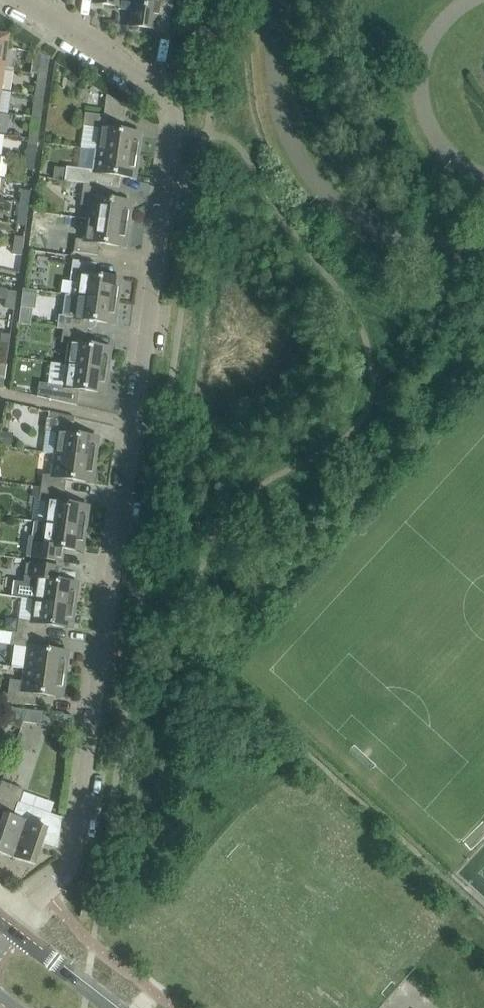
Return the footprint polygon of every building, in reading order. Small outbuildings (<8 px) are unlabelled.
[(93,3),(96,3),(95,6),(103,7),(103,4),(106,4),(106,7),(131,11),(132,11),(133,0),(94,0),(93,3)] [(168,33),(173,0),(133,0),(132,11),(131,11),(129,25),(132,25),(131,28),(139,29),(139,26),(155,29),(155,31),(168,33)] [(9,35),(0,34),(0,69),(4,69),(9,35)] [(202,47),(201,53),(201,56),(212,57),(213,46),(202,45),(202,47)] [(47,75),(49,63),(40,61),(38,74),(47,75)] [(44,97),(47,75),(38,74),(35,95),(44,97)] [(85,113),(84,126),(100,128),(97,150),(139,155),(142,133),(123,130),(126,107),(107,95),(104,115),(85,113)] [(33,108),(32,117),(41,118),(42,109),(33,108)] [(38,139),(41,118),(32,117),(29,138),(38,139)] [(35,161),(38,139),(29,138),(26,160),(35,161)] [(66,166),(64,180),(84,183),(107,186),(117,188),(119,176),(135,178),(139,155),(97,150),(94,170),(78,168),(66,166)] [(34,170),(35,161),(26,160),(25,169),(34,170)] [(53,179),(64,180),(65,169),(55,167),(53,179)] [(89,206),(87,219),(129,224),(132,202),(106,198),(107,186),(83,183),(80,205),(89,206)] [(20,202),(29,204),(31,190),(22,189),(20,202)] [(20,202),(17,223),(26,225),(29,204),(20,202)] [(126,247),(129,224),(87,219),(85,231),(77,230),(74,252),(98,255),(100,243),(126,247)] [(15,236),(14,245),(23,246),(24,237),(15,236)] [(21,256),(23,246),(14,245),(13,255),(21,256)] [(78,283),(76,295),(118,301),(121,279),(95,275),(97,263),(73,260),(70,281),(78,283)] [(8,290),(6,299),(15,301),(16,291),(8,290)] [(59,314),(57,328),(63,329),(87,332),(87,331),(87,328),(91,328),(95,325),(96,321),(115,324),(118,301),(76,295),(68,294),(65,315),(59,314)] [(14,310),(15,301),(6,299),(5,309),(14,310)] [(32,308),(20,307),(18,322),(30,324),(32,308)] [(70,343),(67,364),(109,370),(112,348),(85,344),(87,332),(63,329),(61,342),(70,343)] [(2,333),(1,342),(9,344),(11,334),(2,333)] [(0,347),(0,364),(6,365),(9,344),(1,342),(0,347)] [(105,393),(109,370),(67,364),(65,375),(64,386),(39,382),(37,396),(77,405),(79,389),(105,393)] [(73,433),(74,423),(47,419),(45,431),(46,431),(57,432),(54,454),(96,460),(99,437),(73,433)] [(9,435),(0,433),(0,445),(7,447),(9,435)] [(93,482),(96,460),(54,454),(51,475),(43,474),(41,487),(65,491),(67,479),(93,482)] [(34,486),(32,496),(34,496),(40,497),(41,487),(34,486)] [(48,501),(45,523),(86,529),(90,506),(64,502),(65,491),(41,487),(40,497),(39,500),(48,501)] [(30,537),(27,556),(55,559),(64,561),(65,549),(83,551),(86,529),(45,523),(35,521),(33,537),(30,537)] [(16,582),(13,597),(21,598),(34,600),(76,605),(79,583),(61,580),(63,568),(54,567),(26,563),(23,583),(16,582)] [(18,619),(17,632),(45,636),(46,624),(72,628),(76,605),(34,600),(31,621),(18,619)] [(12,667),(24,668),(66,674),(69,652),(43,648),(45,636),(17,632),(13,632),(11,645),(15,645),(12,667)] [(63,697),(66,674),(24,668),(22,681),(10,679),(7,701),(35,705),(37,693),(63,697)] [(23,722),(42,724),(44,712),(27,709),(23,722)] [(42,724),(72,728),(73,716),(44,712),(42,724)] [(13,858),(31,807),(19,803),(18,802),(23,790),(2,782),(0,788),(0,853),(13,858)] [(31,807),(13,858),(35,865),(43,842),(58,847),(62,817),(31,807)] [(93,907),(82,906),(80,917),(91,918),(93,907)]
